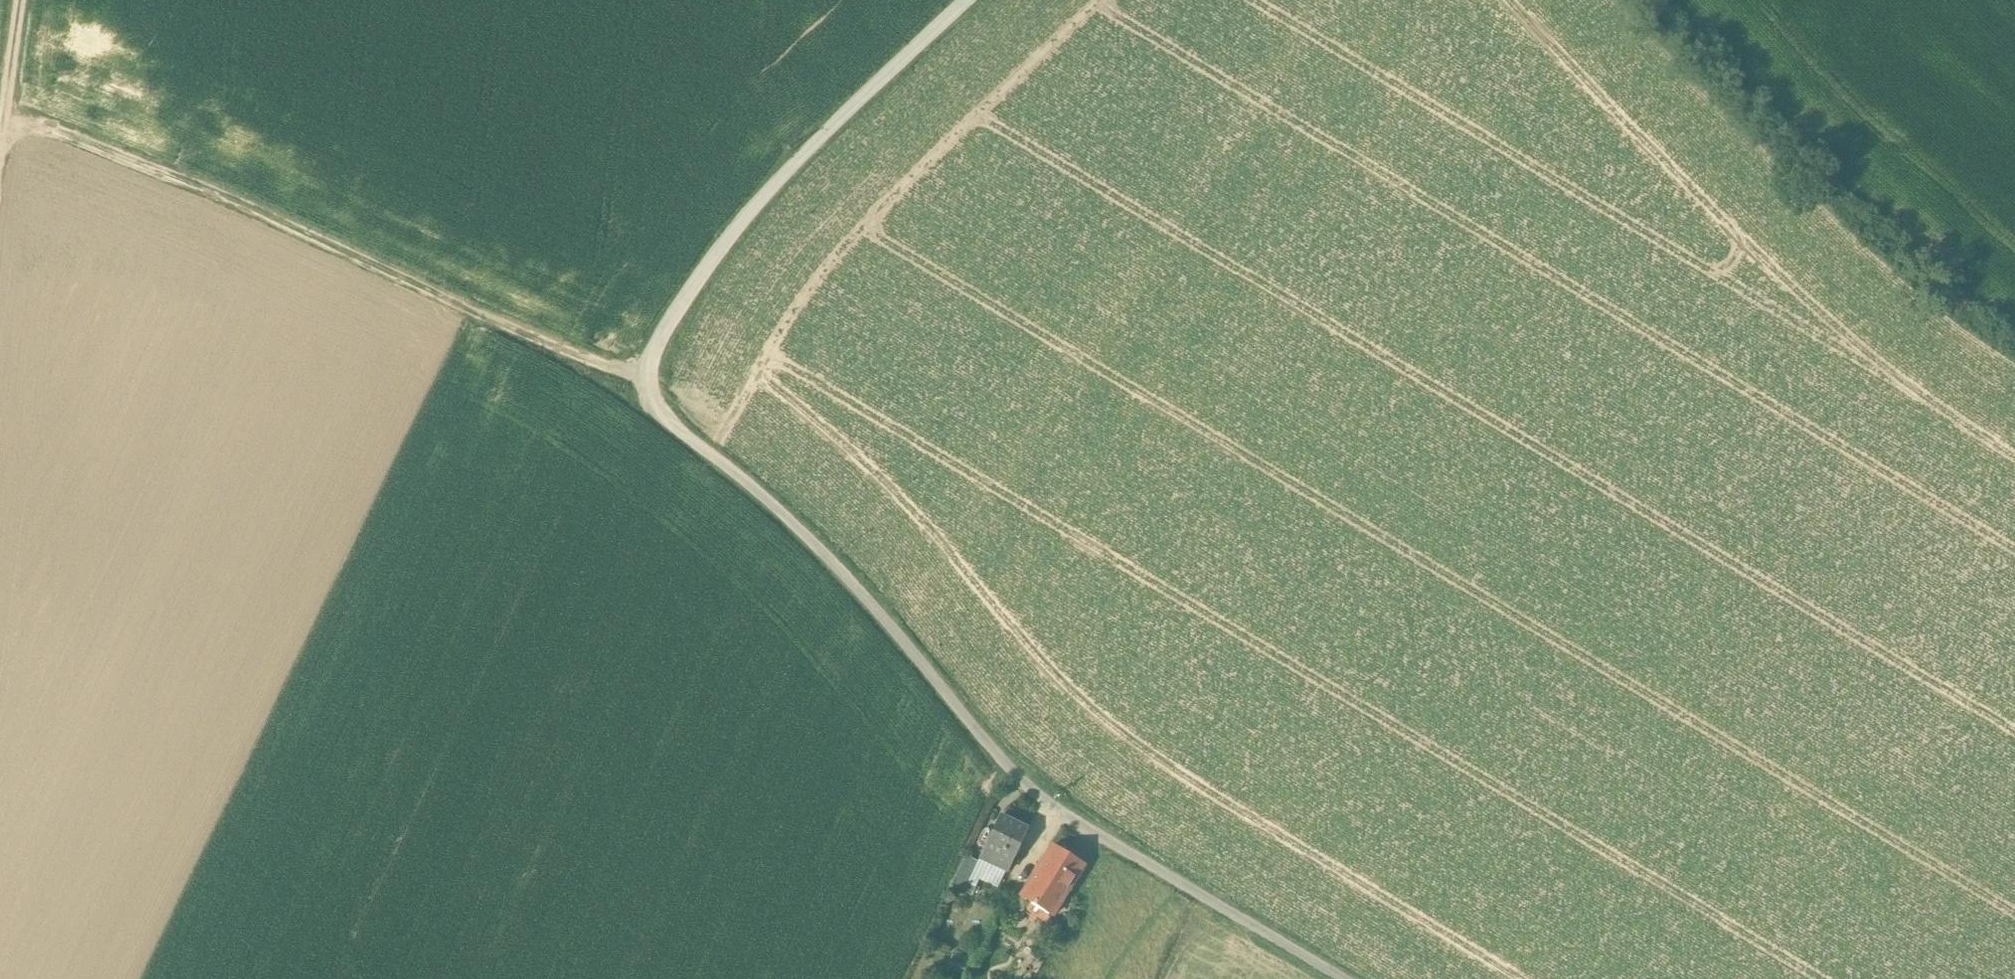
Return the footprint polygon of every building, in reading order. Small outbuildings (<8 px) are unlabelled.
[(1026,830),(1003,819),(989,847),(998,851),(992,863),(1007,870),(1026,830)] [(1052,846),(1020,896),(1052,916),(1084,866),(1052,846)] [(966,855),(952,886),(972,895),(986,864),(966,855)]
